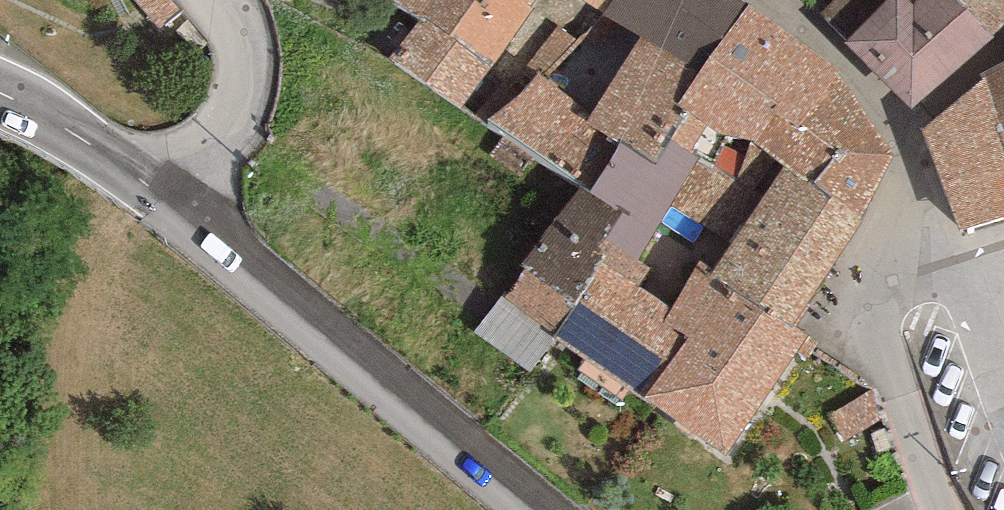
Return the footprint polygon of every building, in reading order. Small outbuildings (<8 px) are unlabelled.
[(173,0),(135,0),(160,29),(182,10),(173,0)] [(475,0),(394,0),(422,18),(451,36),(475,0)] [(451,36),(493,65),(533,6),(525,0),(475,0),(451,36)] [(605,13),(614,0),(583,0),(605,13)] [(605,13),(643,37),(699,72),(746,5),(740,0),(614,0),(605,13)] [(846,41),(843,44),(914,111),(994,39),(954,0),(918,0),(914,6),(907,0),(834,0),(820,14),(846,41)] [(994,39),(1003,28),(1003,0),(954,0),(994,39)] [(835,72),(746,5),(699,72),(676,106),(687,112),(670,140),(699,159),(733,181),(752,147),(775,116),(799,126),(835,72)] [(460,108),(493,65),(451,36),(422,18),(392,59),(460,108)] [(699,72),(643,37),(591,112),(584,121),(620,142),(656,163),(670,140),(687,112),(676,106),(699,72)] [(921,130),(959,231),(1003,217),(1003,62),(980,74),(984,78),(921,130)] [(893,157),(835,72),(799,126),(775,116),(752,147),(862,217),(893,157)] [(591,112),(534,74),(487,120),(580,185),(590,192),(620,142),(584,121),(591,112)] [(670,206),(699,159),(670,140),(656,163),(620,142),(590,192),(622,210),(603,242),(636,260),(670,206)] [(796,327),(862,217),(752,147),(733,181),(699,159),(670,206),(731,241),(715,267),(712,273),(796,327)] [(622,210),(590,192),(580,185),(522,266),(526,269),(506,296),(554,334),(574,303),(602,263),(594,256),(603,242),(622,210)] [(649,267),(636,260),(603,242),(594,256),(602,263),(554,334),(554,338),(586,359),(579,371),(623,400),(630,390),(644,399),(686,336),(663,321),(672,304),(638,285),(649,267)] [(807,335),(796,327),(712,273),(715,267),(703,257),(672,304),(663,321),(686,336),(644,399),(726,456),(807,335)] [(554,338),(498,298),(474,331),(530,372),(554,338)] [(880,422),(872,391),(832,414),(845,441),(880,422)]
